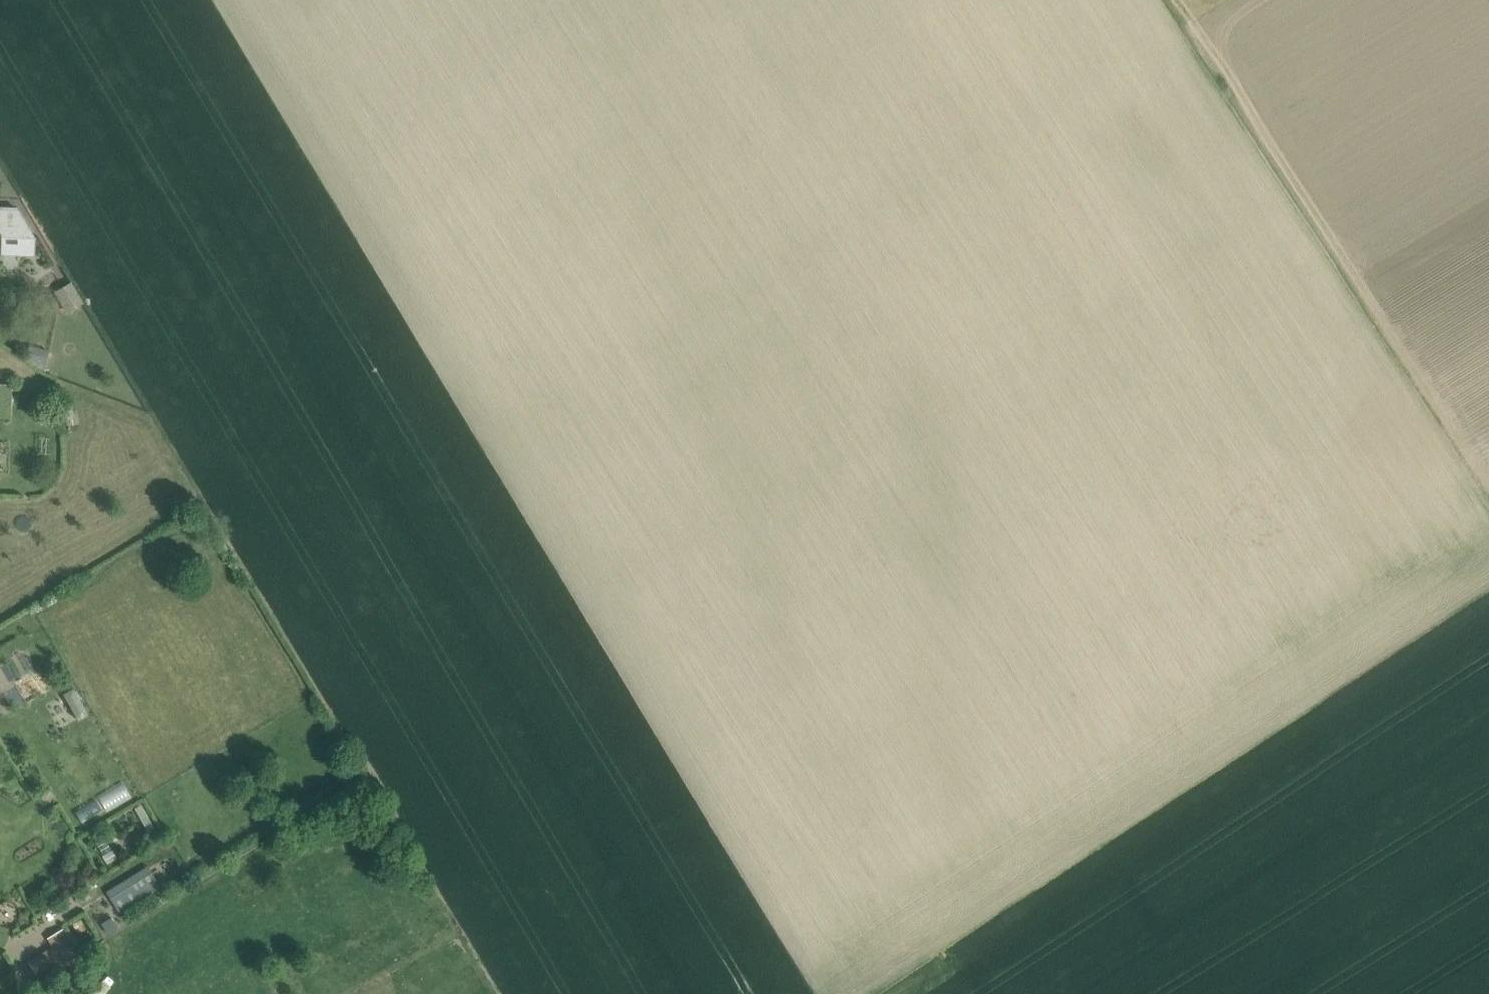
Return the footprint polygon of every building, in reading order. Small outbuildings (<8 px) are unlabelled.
[(5,236),(35,236),(18,207),(0,206),(0,228),(5,236)] [(46,362),(48,348),(30,344),(27,359),(46,362)] [(11,416),(12,383),(0,383),(0,416),(11,416)] [(75,686),(64,693),(79,719),(90,712),(75,686)] [(108,809),(134,797),(126,780),(100,792),(108,809)] [(132,884),(111,897),(120,912),(142,899),(132,884)] [(112,916),(102,922),(109,934),(120,927),(112,916)] [(54,945),(29,960),(37,973),(76,949),(63,929),(49,938),(54,945)]
